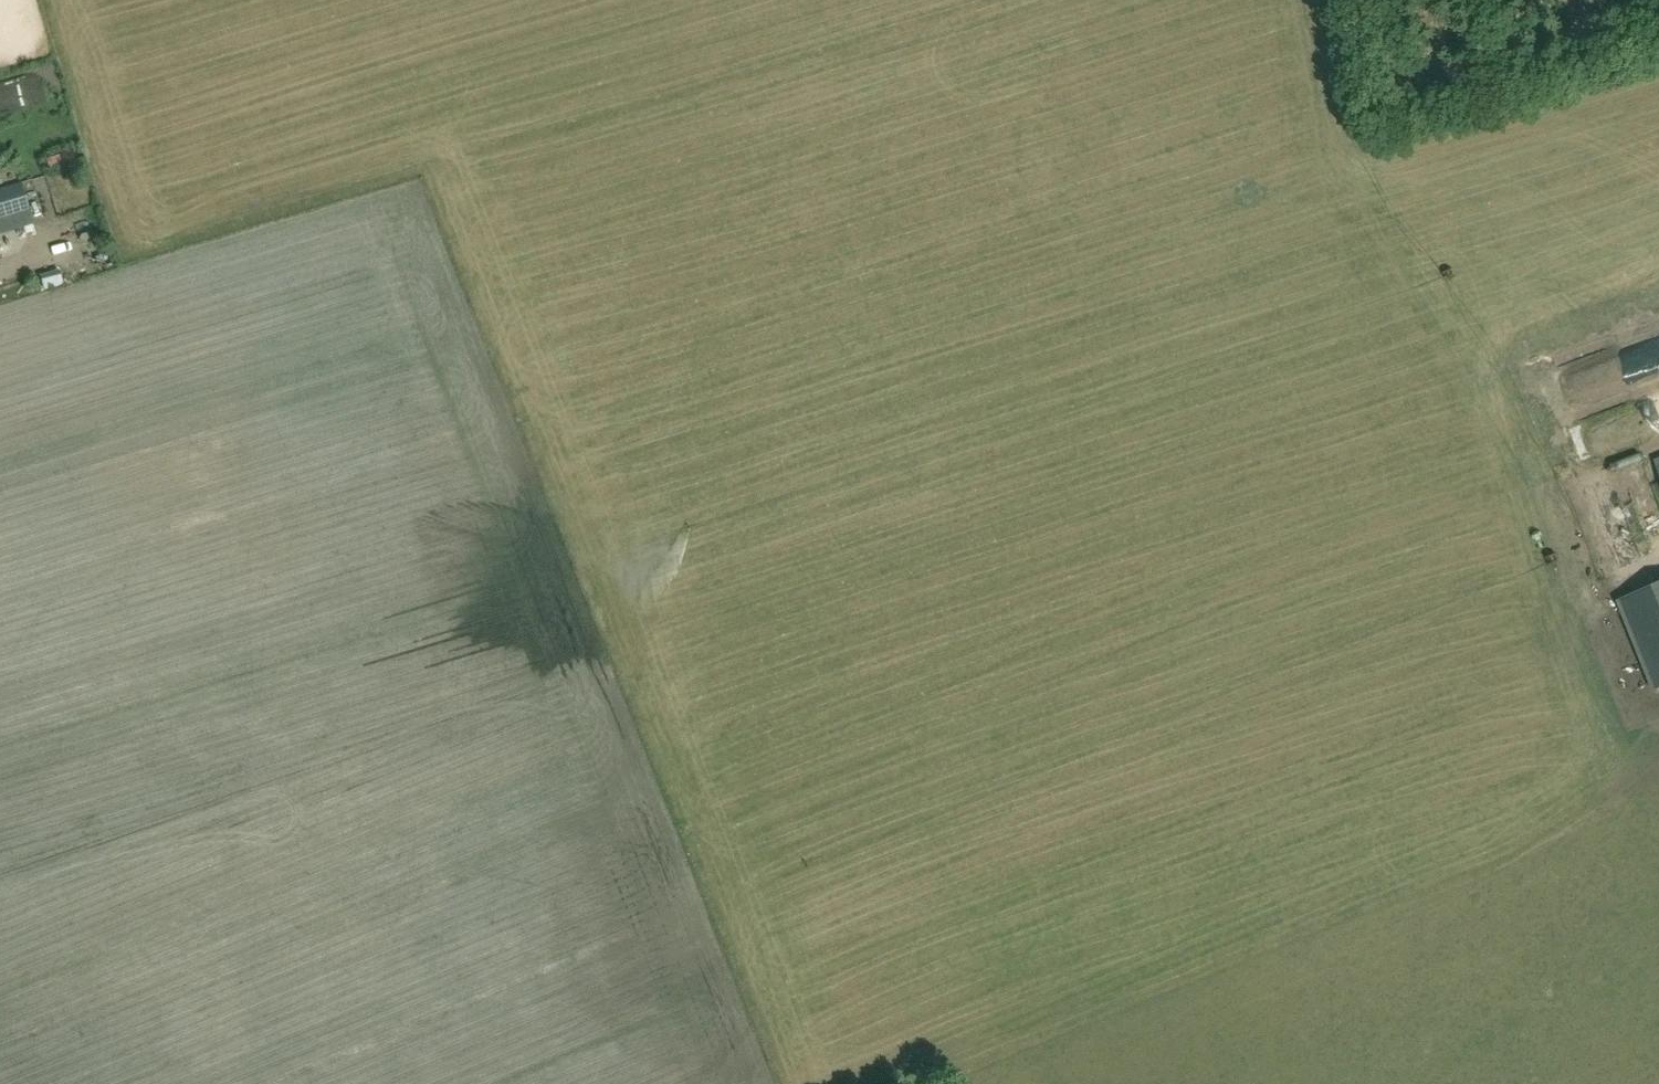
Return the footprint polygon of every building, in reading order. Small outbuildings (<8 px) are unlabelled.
[(15,185),(0,189),(0,217),(1,217),(23,211),(15,185)] [(1622,600),(1658,690),(1658,586),(1622,600)]
